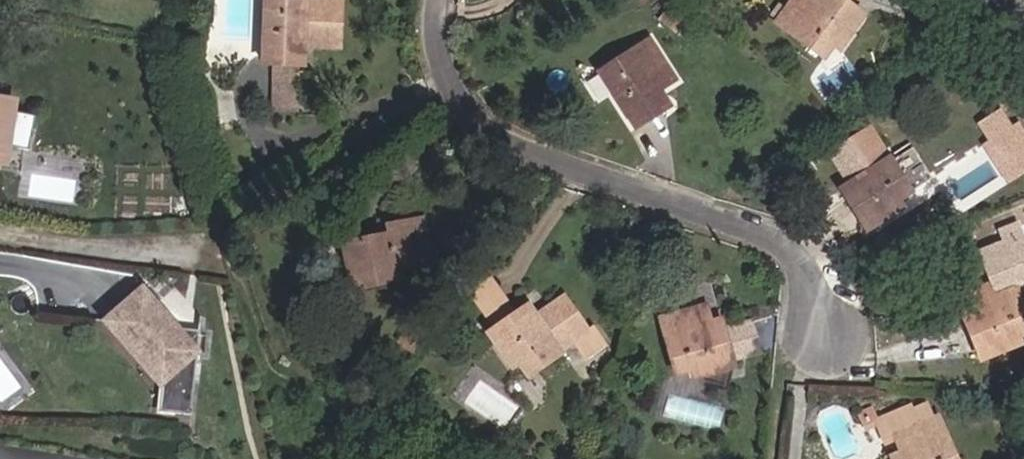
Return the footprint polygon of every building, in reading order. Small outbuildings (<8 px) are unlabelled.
[(264,49),(300,49),(303,35),(344,33),(344,0),(266,0),(264,49)] [(777,14),(824,48),(858,0),(787,0),(777,14)] [(667,70),(652,45),(607,73),(632,116),(654,103),(645,84),(667,70)] [(0,88),(0,147),(12,148),(14,134),(29,137),(34,138),(41,104),(18,100),(20,90),(0,88)] [(971,121),(1007,180),(1023,170),(1023,141),(1001,103),(971,121)] [(872,119),(833,141),(855,180),(844,186),(861,215),(910,187),(872,119)] [(27,155),(29,137),(14,134),(12,148),(0,147),(0,152),(27,155)] [(410,235),(425,235),(424,205),(383,206),(383,197),(379,197),(352,197),(340,198),(344,258),(388,255),(388,239),(410,239),(410,235)] [(410,235),(410,239),(410,257),(433,256),(433,248),(433,235),(425,235),(410,235)] [(1013,261),(973,274),(978,298),(964,302),(975,333),(1023,318),(1023,285),(1021,286),(1013,261)] [(481,313),(508,301),(495,274),(468,286),(481,313)] [(517,294),(491,314),(521,359),(561,332),(555,323),(579,307),(558,279),(524,303),(517,294)] [(145,280),(109,313),(140,347),(146,342),(166,365),(162,404),(194,407),(203,321),(180,319),(145,280)] [(687,301),(661,309),(666,326),(665,327),(677,366),(692,361),(694,369),(735,357),(732,348),(723,318),(723,317),(712,321),(705,295),(703,296),(699,281),(683,286),(687,301)] [(750,310),(723,318),(732,348),(759,340),(750,310)] [(513,358),(489,323),(482,328),(506,362),(513,358)] [(960,430),(946,435),(940,413),(934,414),(930,398),(878,413),(874,401),(859,406),(865,425),(876,422),(881,433),(895,428),(901,449),(888,453),(889,458),(970,458),(960,430)]
